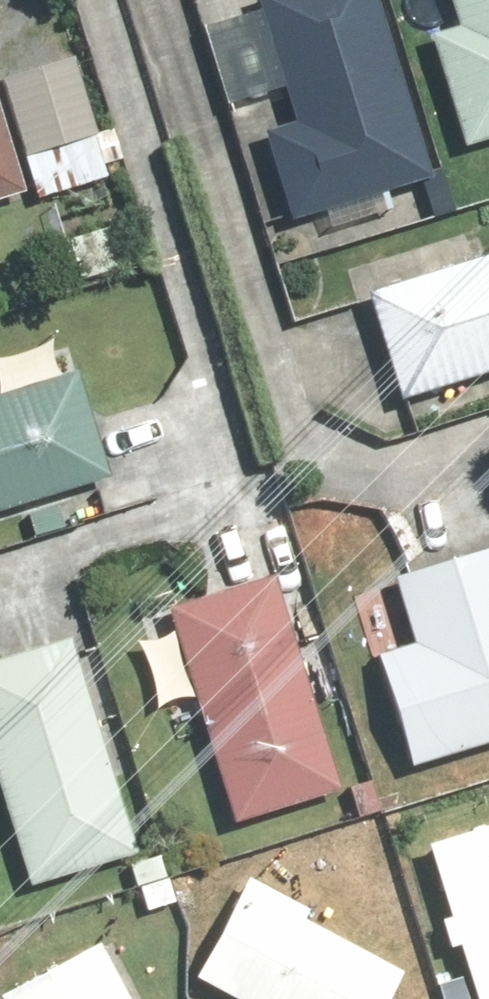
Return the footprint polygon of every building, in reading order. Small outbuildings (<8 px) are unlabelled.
[(373,0),(258,0),(250,2),(285,122),(253,132),(282,232),(428,190),(373,0)] [(449,30),(417,40),(451,156),(488,145),(488,0),(440,0),(449,30)] [(31,204),(103,183),(67,60),(0,80),(0,97),(31,204)] [(15,205),(0,153),(0,209),(15,205)] [(354,278),(391,404),(488,375),(488,239),(354,278)] [(105,485),(72,374),(0,395),(0,516),(105,485)] [(392,775),(488,747),(488,550),(388,580),(410,654),(361,668),(392,775)] [(273,584),(156,618),(221,838),(337,804),(273,584)] [(0,653),(0,820),(22,894),(134,861),(67,633),(0,653)] [(416,853),(460,998),(488,998),(488,831),(416,853)] [(179,984),(207,998),(385,998),(399,971),(232,883),(179,984)] [(0,998),(117,998),(93,952),(0,998)]
